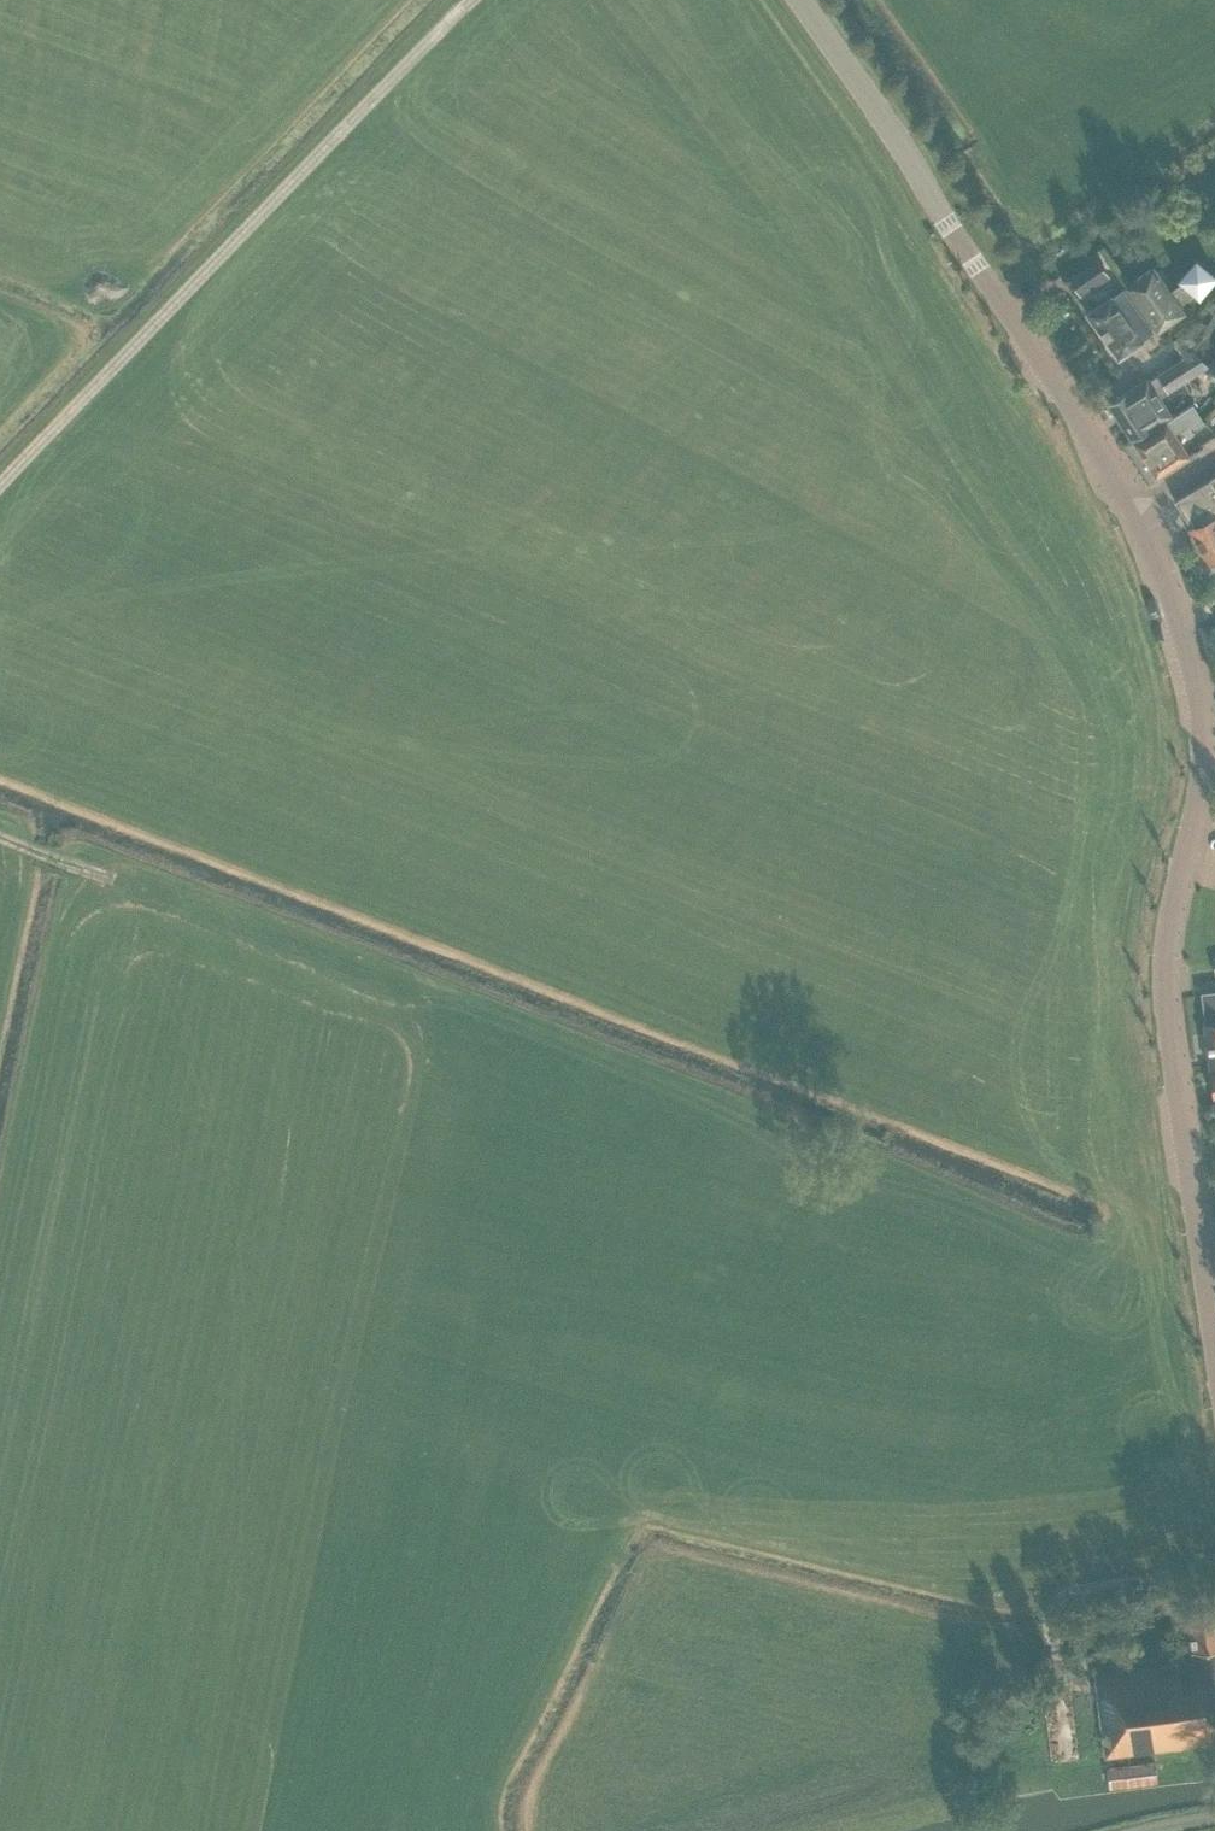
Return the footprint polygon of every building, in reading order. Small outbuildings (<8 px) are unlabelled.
[(1158,330),(1185,311),(1178,302),(1193,292),(1198,296),(1214,276),(1214,273),(1195,256),(1177,277),(1182,282),(1170,290),(1153,266),(1126,285),(1158,330)] [(1069,278),(1080,294),(1109,274),(1098,259),(1069,278)] [(1143,340),(1142,338),(1152,331),(1124,289),(1113,297),(1111,295),(1087,312),(1118,357),(1143,340)] [(1146,377),(1172,359),(1164,348),(1137,365),(1146,377)] [(1148,378),(1148,377),(1108,403),(1132,439),(1172,414),(1160,395),(1170,389),(1190,376),(1178,357),(1156,372),(1148,378)] [(1205,423),(1193,404),(1134,442),(1156,477),(1189,456),(1173,432),(1187,423),(1193,431),(1205,423)] [(1175,501),(1190,526),(1188,527),(1204,564),(1214,559),(1214,476),(1175,501)] [(1201,992),(1204,1022),(1203,1022),(1209,1067),(1214,1067),(1214,990),(1201,992)] [(1107,1756),(1214,1741),(1214,1604),(1186,1608),(1194,1661),(1096,1673),(1107,1756)] [(1106,1767),(1109,1787),(1157,1782),(1154,1761),(1106,1767)]
